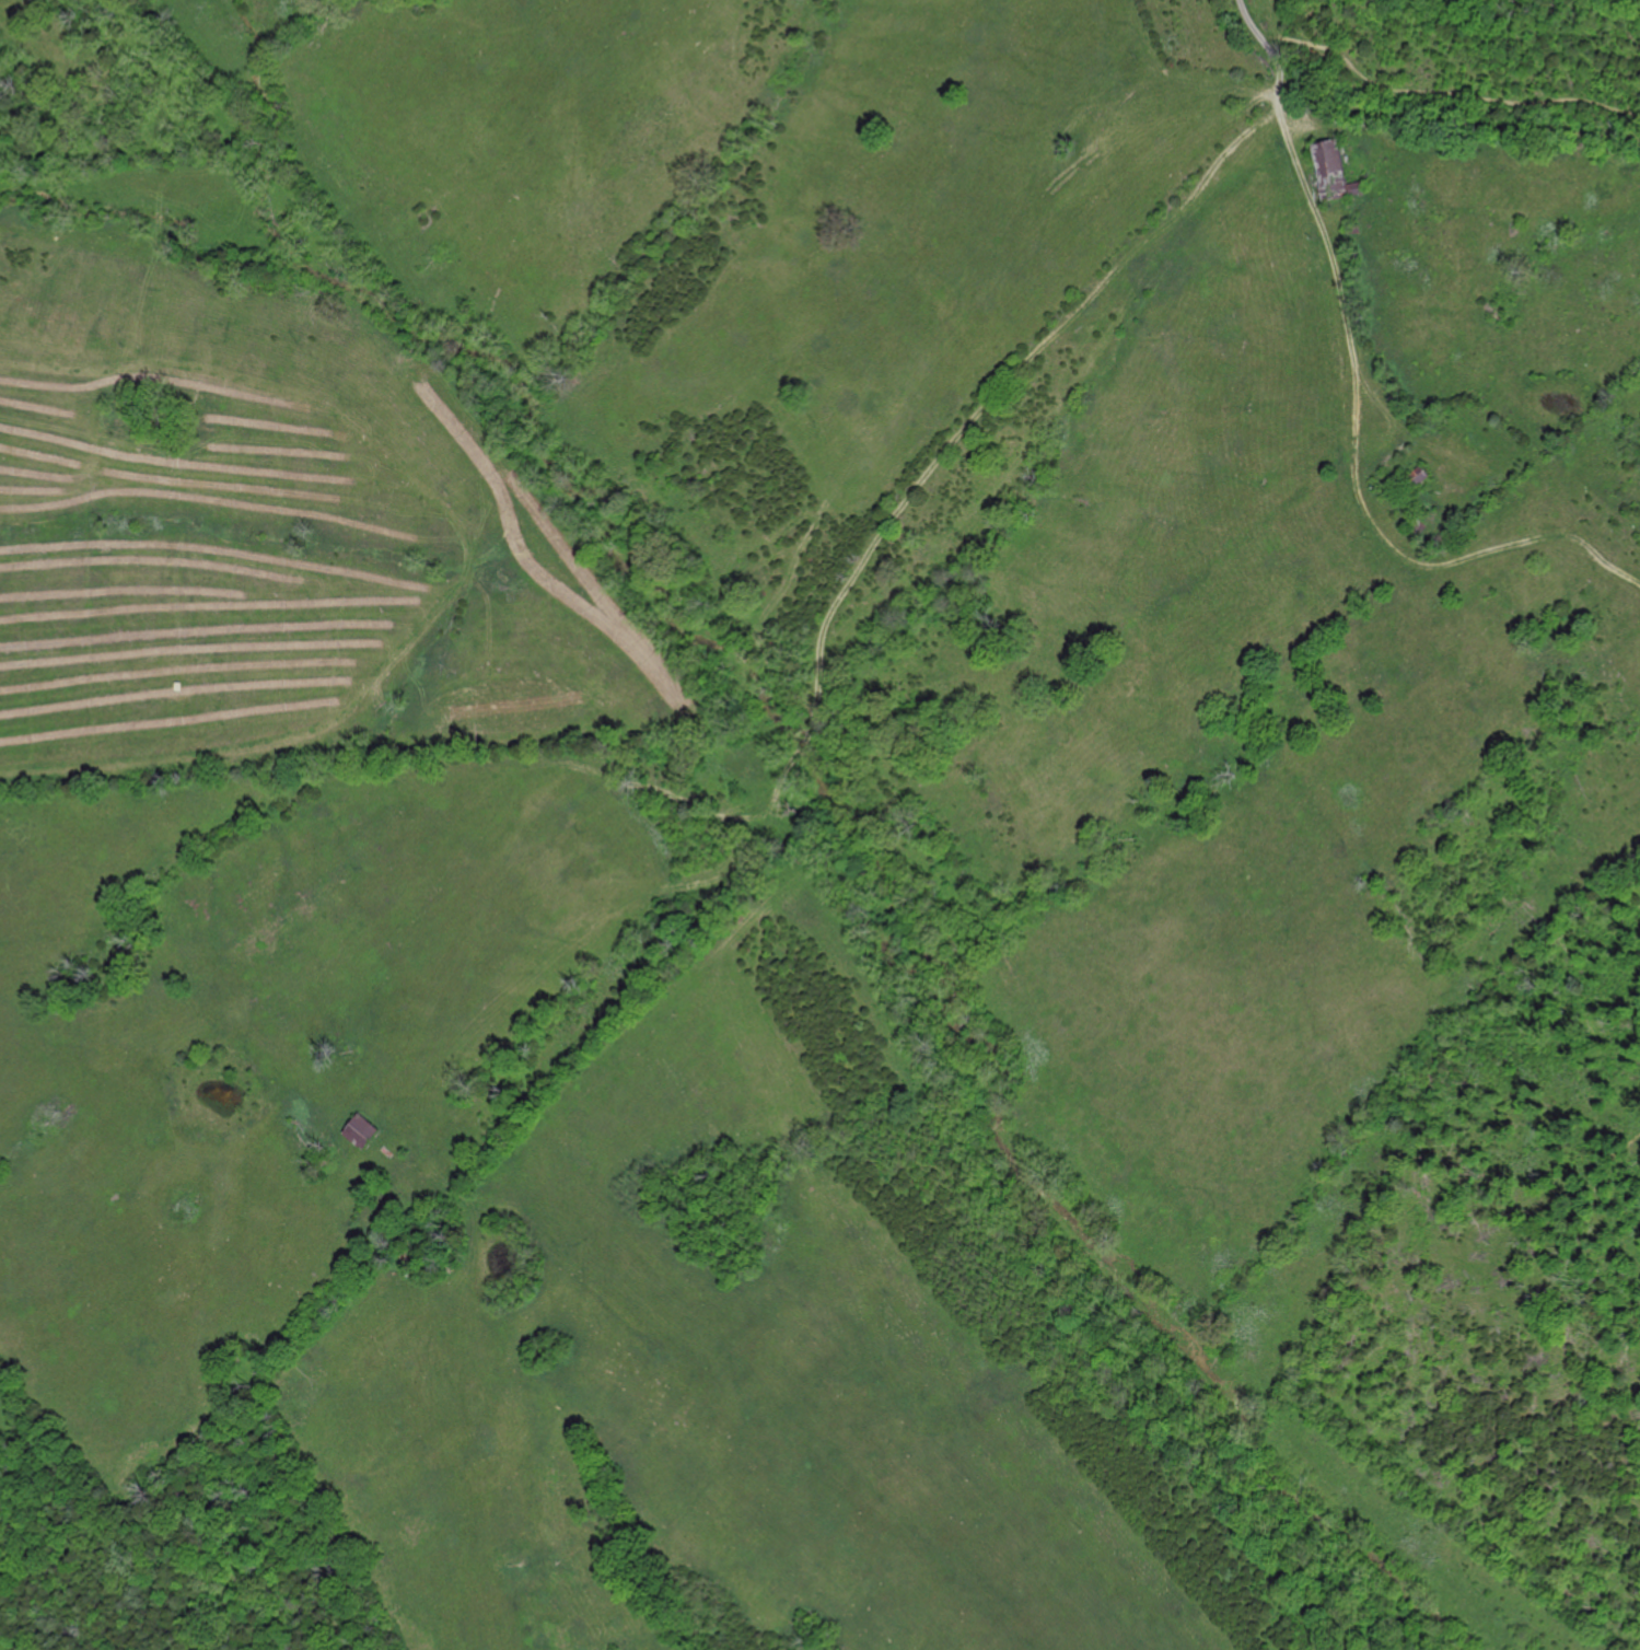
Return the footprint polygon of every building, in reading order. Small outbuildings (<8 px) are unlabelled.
[(1313,147),(1326,205),(1352,199),(1340,141),(1313,147)]
